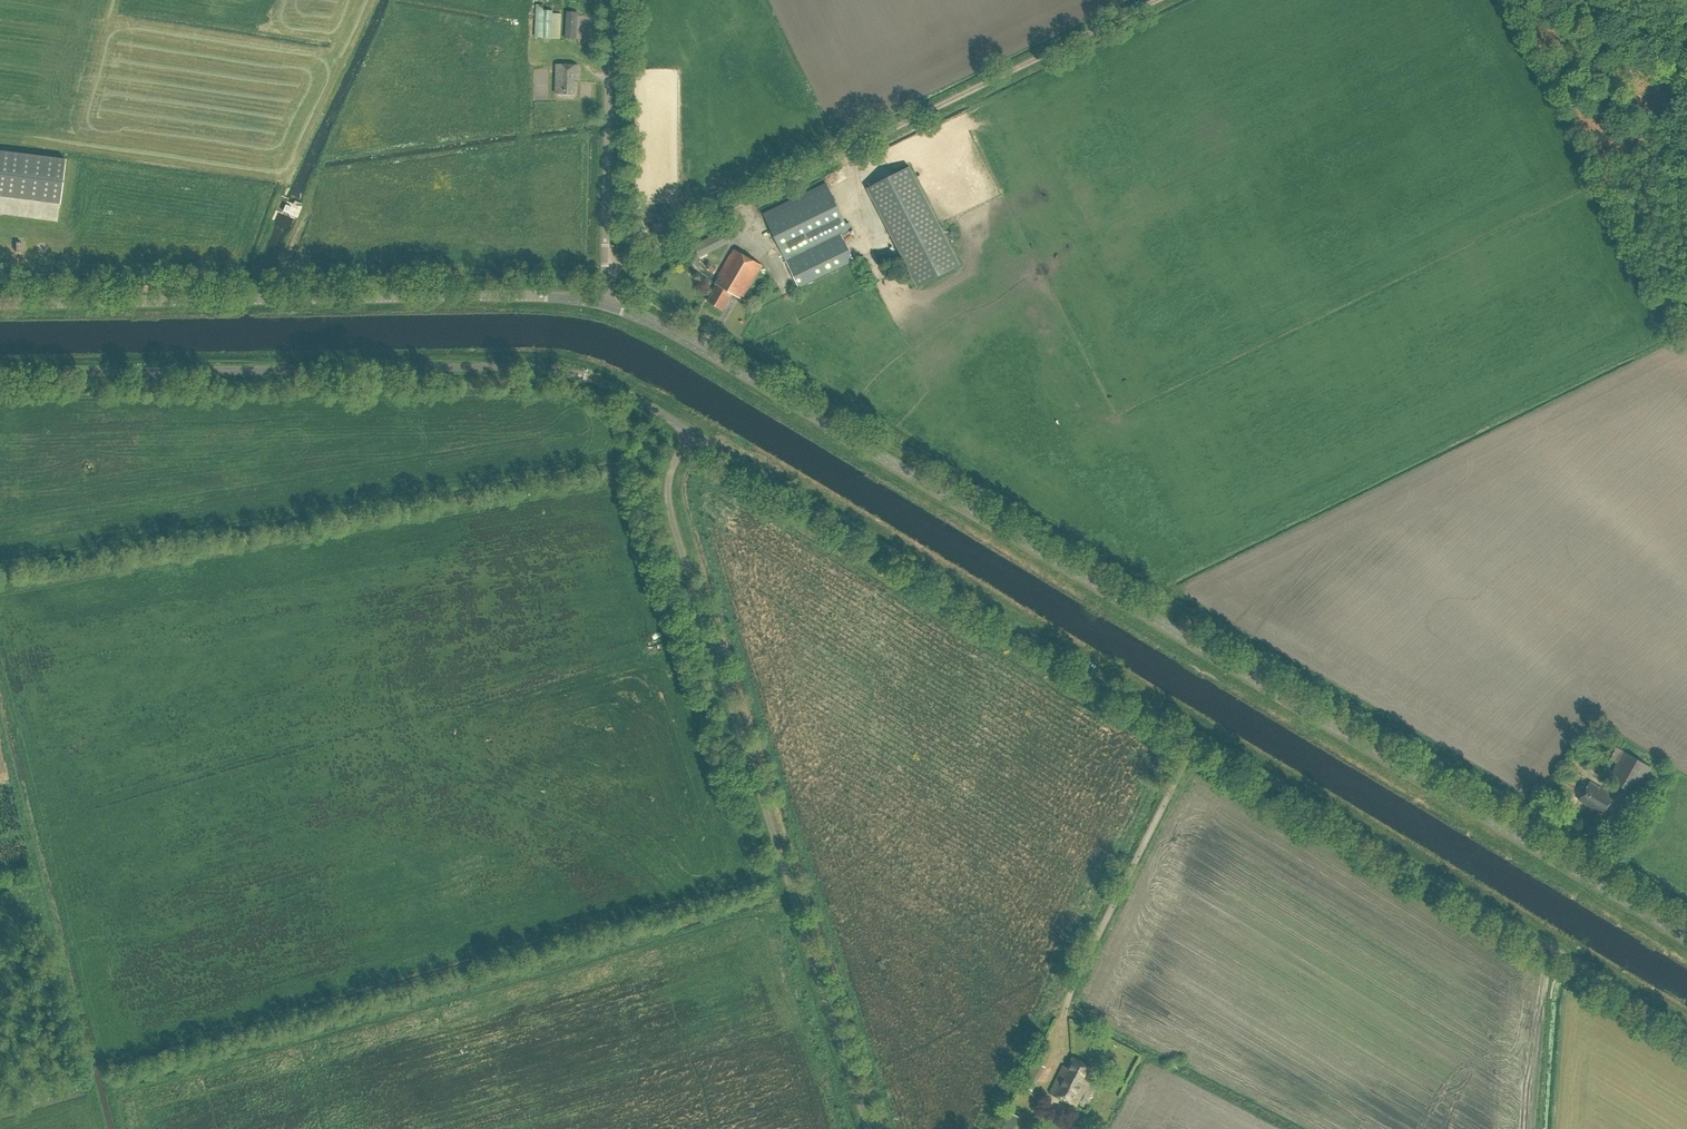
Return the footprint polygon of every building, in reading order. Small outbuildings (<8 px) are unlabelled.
[(554,5),(546,5),(536,5),(535,38),(562,39),(563,15),(554,14),(554,5)] [(578,39),(579,13),(567,12),(566,39),(578,39)] [(497,56),(498,63),(510,62),(509,55),(497,56)] [(577,73),(578,64),(556,63),(555,93),(575,93),(575,72),(577,73)] [(64,157),(0,150),(0,195),(59,202),(64,157)] [(910,166),(867,188),(917,287),(961,265),(910,166)] [(847,224),(827,183),(763,213),(798,287),(854,260),(841,234),(852,229),(849,223),(847,224)] [(762,265),(734,249),(719,276),(720,277),(716,284),(719,285),(716,291),(715,290),(708,301),(723,310),(731,295),(730,295),(731,293),(743,299),(762,265)] [(778,276),(772,278),(778,294),(784,292),(778,276)] [(1651,768),(1618,748),(1603,774),(1636,794),(1651,768)] [(1601,759),(1593,755),(1587,767),(1594,771),(1601,759)] [(1599,787),(1590,781),(1579,800),(1591,807),(1590,810),(1603,818),(1616,796),(1600,787),(1599,787)] [(1093,1068),(1073,1057),(1066,1070),(1063,1069),(1050,1093),(1076,1106),(1088,1082),(1086,1081),(1093,1068)] [(1011,1113),(1003,1128),(1014,1128),(1020,1117),(1011,1113)]
